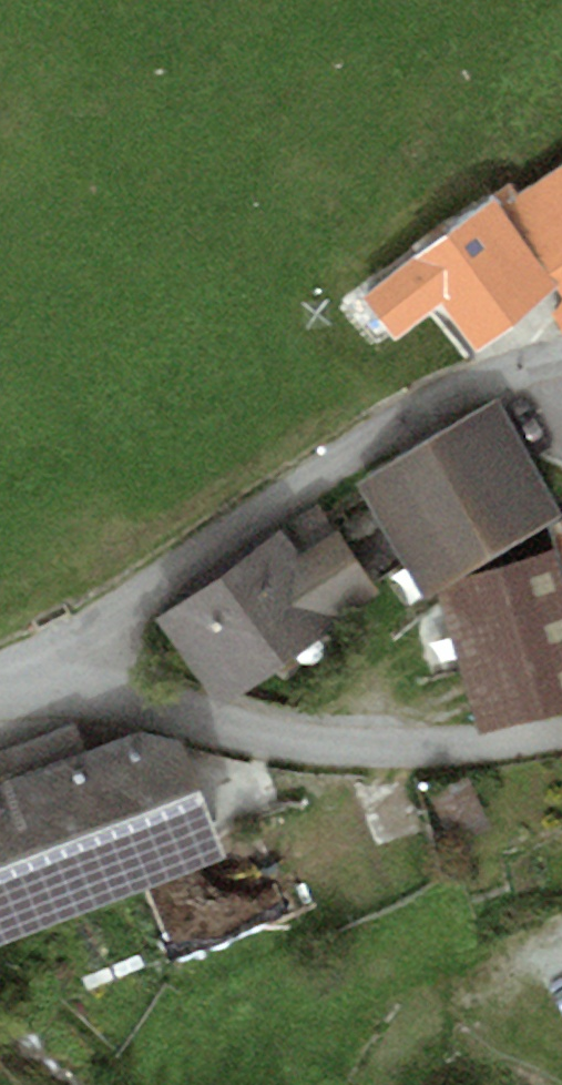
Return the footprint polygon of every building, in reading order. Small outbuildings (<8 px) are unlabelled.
[(494,195),(558,288),(561,294),(561,165),(518,193),(508,183),(494,195)] [(494,195),(367,296),(401,338),(439,308),(474,350),(558,288),(494,195)] [(422,586),(558,508),(494,402),(361,485),(422,586)] [(378,590),(316,504),(157,619),(219,704),(378,590)] [(549,528),(561,566),(561,523),(549,528)] [(440,588),(480,730),(561,706),(561,580),(554,552),(440,588)] [(229,855),(182,739),(138,731),(84,752),(73,727),(0,756),(0,947),(229,855)] [(467,776),(429,791),(451,845),(489,830),(467,776)]
